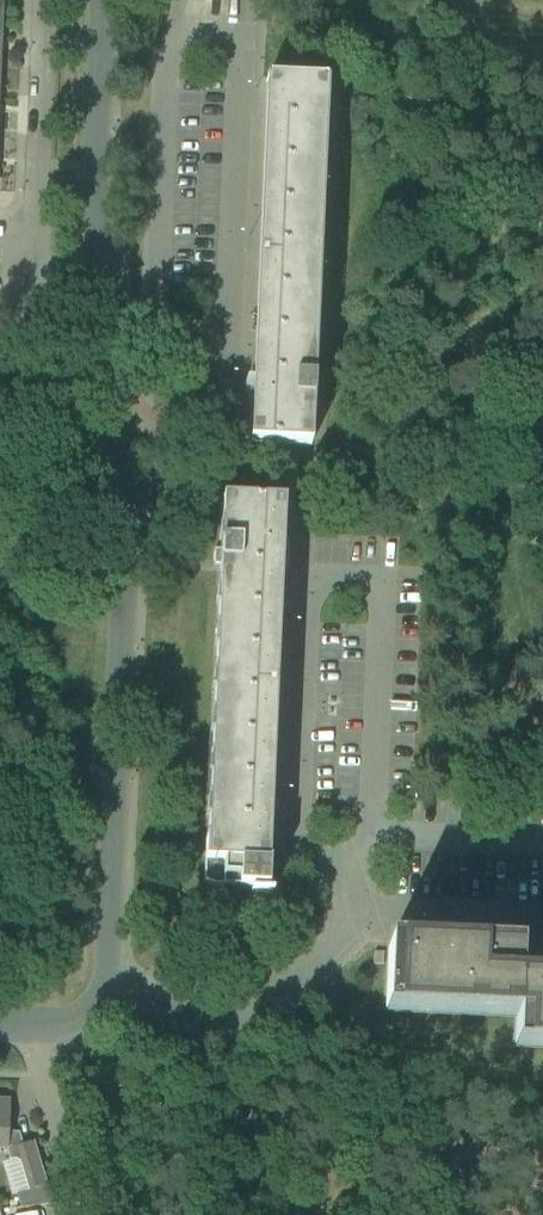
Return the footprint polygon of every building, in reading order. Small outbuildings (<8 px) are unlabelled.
[(250,410),(248,443),(311,446),(311,444),(310,444),(312,402),(326,85),(327,86),(327,83),(266,81),(265,83),(267,83),(274,83),(261,377),(254,377),(252,377),(251,377),(250,410)] [(205,839),(203,882),(209,885),(216,887),(224,887),(224,877),(239,878),(239,888),(256,889),(256,892),(255,892),(255,893),(268,894),(269,863),(259,862),(272,568),(282,568),(285,502),(222,499),(220,551),(214,551),(213,565),(220,566),(207,839),(205,839)] [(519,983),(519,979),(520,954),(519,954),(519,953),(468,951),(468,947),(470,947),(470,938),(468,938),(468,941),(424,939),(424,940),(404,939),(403,943),(389,943),(389,947),(388,947),(385,1008),(386,1008),(386,1009),(516,1015),(518,983),(519,983)] [(516,1015),(515,1044),(516,1044),(542,1046),(542,975),(533,974),(533,979),(519,979),(519,983),(518,983),(516,1015)] [(47,1185),(34,1141),(22,1145),(19,1133),(9,1132),(10,1101),(0,1100),(0,1148),(6,1148),(10,1160),(15,1159),(19,1161),(28,1191),(16,1195),(20,1208),(52,1203),(47,1185)]
